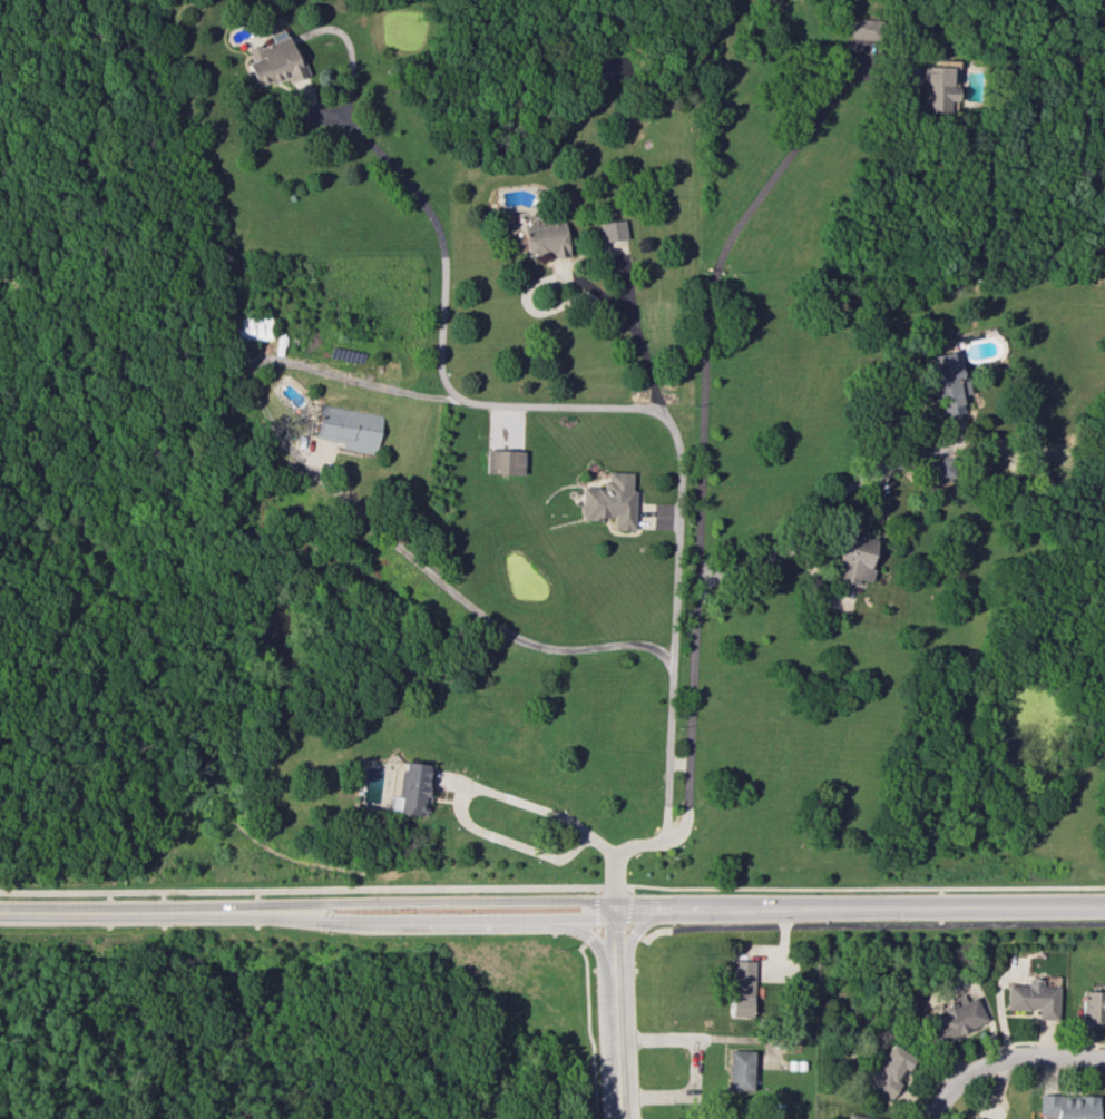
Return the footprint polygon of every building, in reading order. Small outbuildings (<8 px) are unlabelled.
[(849,37),(877,39),(878,19),(850,17),(849,37)] [(308,74),(299,50),(293,51),(288,36),(258,47),(257,44),(246,48),(251,61),(246,62),(256,87),(286,77),(288,82),(308,74)] [(946,111),(946,101),(955,102),(955,86),(949,86),(949,71),(955,71),(955,60),(937,59),(937,66),(919,65),(919,111),(946,111)] [(624,219),(598,222),(600,242),(626,239),(624,219)] [(522,227),(526,255),(549,253),(549,258),(568,256),(564,221),(522,227)] [(232,317),(233,341),(271,339),(270,316),(232,317)] [(926,356),(936,416),(961,412),(958,394),(967,392),(965,376),(956,377),(951,351),(926,356)] [(381,415),(318,404),(313,437),(342,442),(341,449),(375,454),(381,415)] [(522,474),(523,450),(485,449),(485,473),(522,474)] [(952,477),(949,457),(924,461),(927,481),(952,477)] [(632,529),(634,472),(605,471),(604,488),(581,486),(580,517),(613,519),(613,529),(632,529)] [(876,538),(844,532),(834,579),(858,584),(859,579),(871,582),(874,569),(870,568),(876,538)] [(394,812),(425,816),(432,765),(401,761),(394,812)] [(752,1017),(754,961),(732,960),(730,1016),(752,1017)] [(1005,1009),(1037,1010),(1037,1018),(1058,1018),(1059,986),(1041,985),(1041,979),(1026,978),(1026,985),(1005,984),(1005,1009)] [(1082,1022),(1103,1022),(1103,1014),(1104,1014),(1104,991),(1083,990),(1082,1022)] [(974,996),(964,1000),(962,995),(938,1006),(942,1013),(932,1017),(943,1041),(986,1021),(974,996)] [(876,1048),(857,1079),(889,1098),(913,1058),(889,1043),(884,1052),(876,1048)] [(753,1050),(729,1049),(728,1089),(752,1089),(753,1050)] [(1097,1095),(1039,1095),(1039,1115),(1055,1115),(1055,1118),(1097,1118),(1097,1095)]
